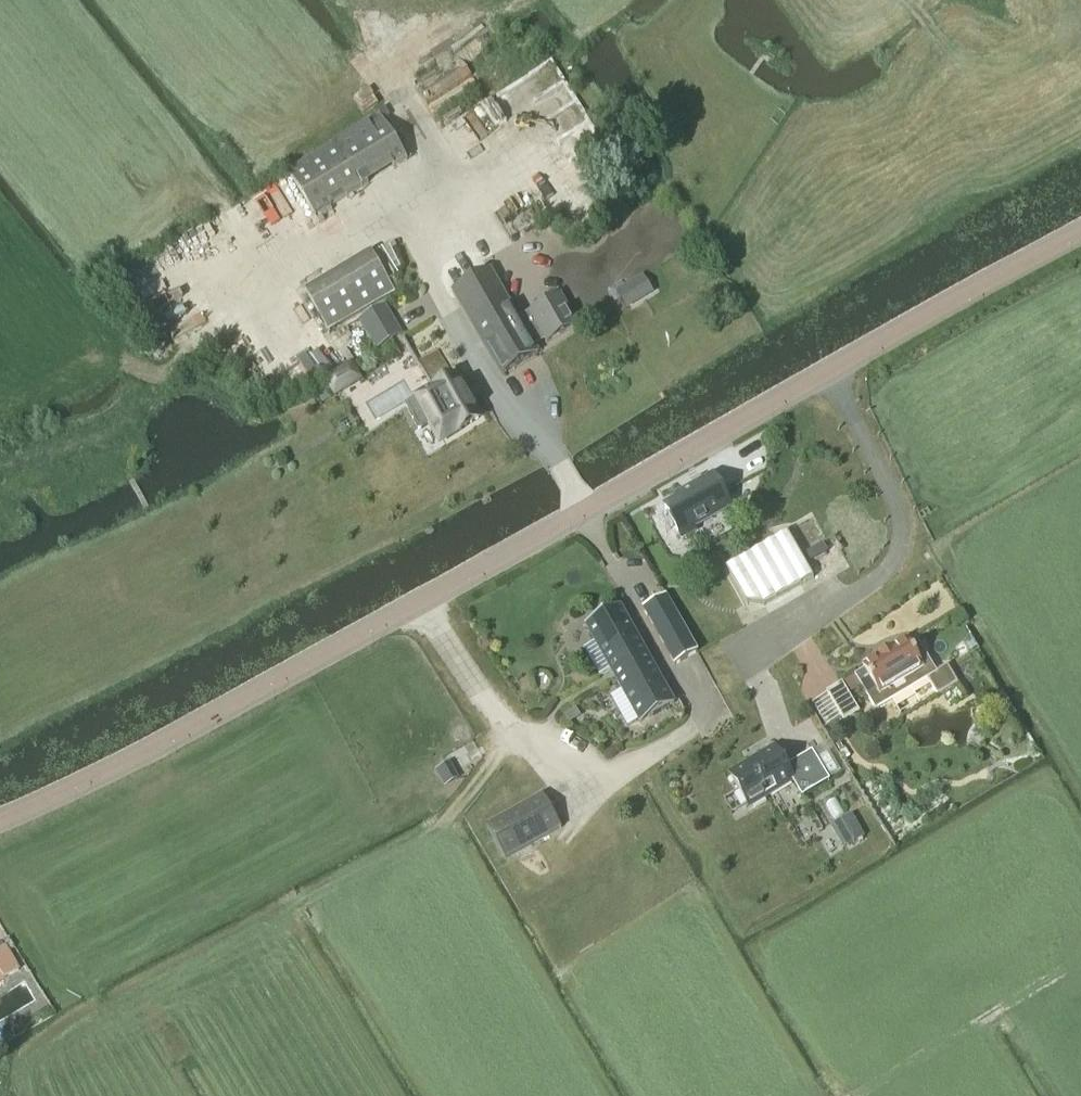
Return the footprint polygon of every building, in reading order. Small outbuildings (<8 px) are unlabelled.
[(383,107),(376,112),(378,115),(381,121),(389,116),(383,107)] [(378,115),(285,171),(313,216),(405,160),(378,115)] [(370,254),(303,293),(327,334),(394,294),(370,254)] [(488,271),(451,293),(500,374),(536,352),(533,347),(528,339),(539,332),(528,315),(518,321),(488,271)] [(621,282),(608,290),(614,301),(620,298),(628,311),(645,300),(655,294),(644,276),(625,287),(621,282)] [(539,332),(528,339),(533,347),(544,340),(546,343),(575,325),(557,295),(528,314),(528,315),(539,332)] [(385,308),(358,324),(374,351),(401,335),(385,308)] [(333,370),(319,379),(329,396),(343,388),(333,370)] [(454,381),(405,410),(418,431),(429,425),(439,441),(456,430),(457,432),(477,419),(467,402),(460,390),(454,381)] [(693,526),(729,506),(712,476),(674,498),(676,501),(664,509),(681,538),(695,530),(693,526)] [(763,606),(813,578),(787,532),(725,567),(746,604),(763,606)] [(822,544),(806,554),(810,562),(827,552),(822,544)] [(673,666),(696,653),(665,596),(641,608),(673,666)] [(620,607),(584,627),(593,644),(608,671),(611,675),(647,655),(620,607)] [(862,671),(853,676),(873,711),(925,681),(933,695),(954,681),(943,664),(933,671),(915,640),(908,645),(906,641),(860,667),(862,671)] [(647,655),(611,675),(620,692),(637,721),(638,724),(674,704),(647,655)] [(857,713),(840,684),(825,693),(842,722),(857,713)] [(725,774),(745,808),(789,782),(799,798),(825,782),(808,753),(782,768),(770,748),(725,774)] [(505,860),(560,829),(540,794),(486,825),(505,860)] [(850,815),(830,826),(843,849),(862,838),(850,815)] [(6,951),(13,947),(8,938),(0,942),(0,980),(17,970),(6,951)]
